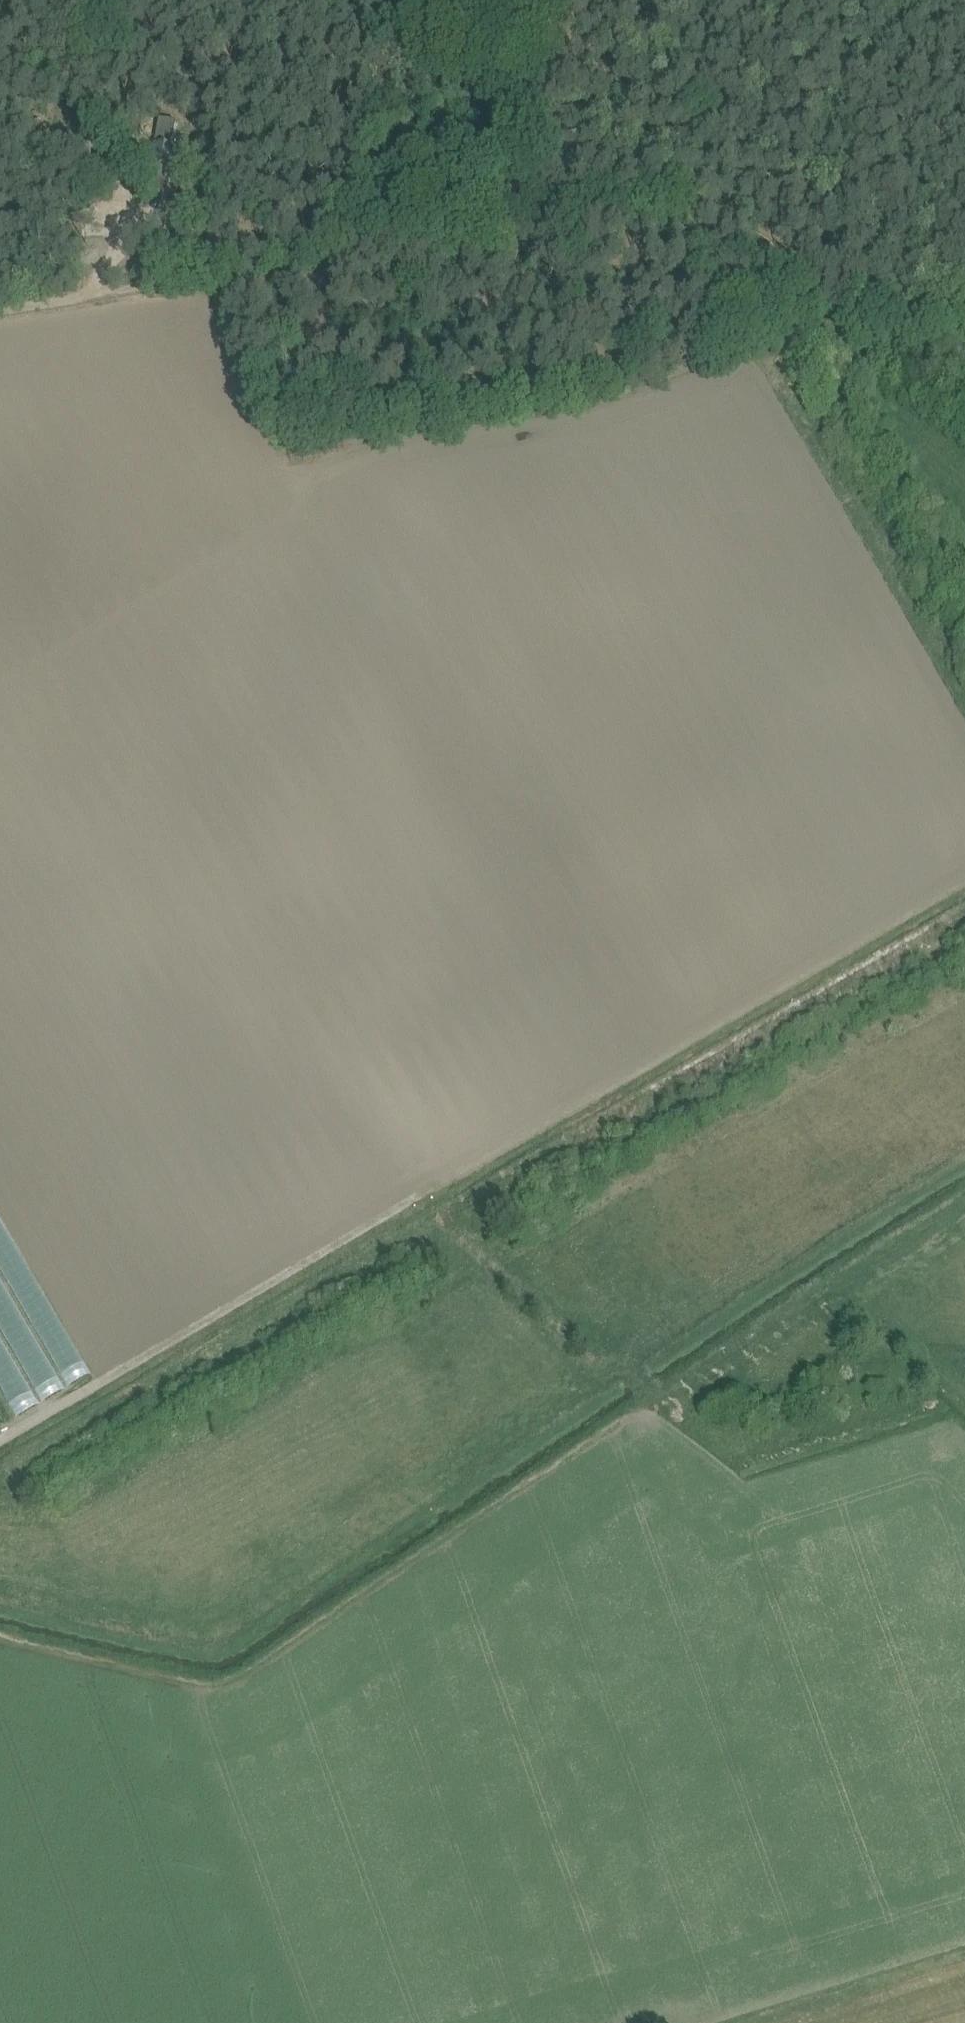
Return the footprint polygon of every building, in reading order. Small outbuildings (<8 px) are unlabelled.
[(154,136),(157,118),(142,115),(139,133),(154,136)] [(173,140),(176,121),(159,120),(156,137),(173,140)] [(152,146),(147,182),(170,185),(176,149),(152,146)]
